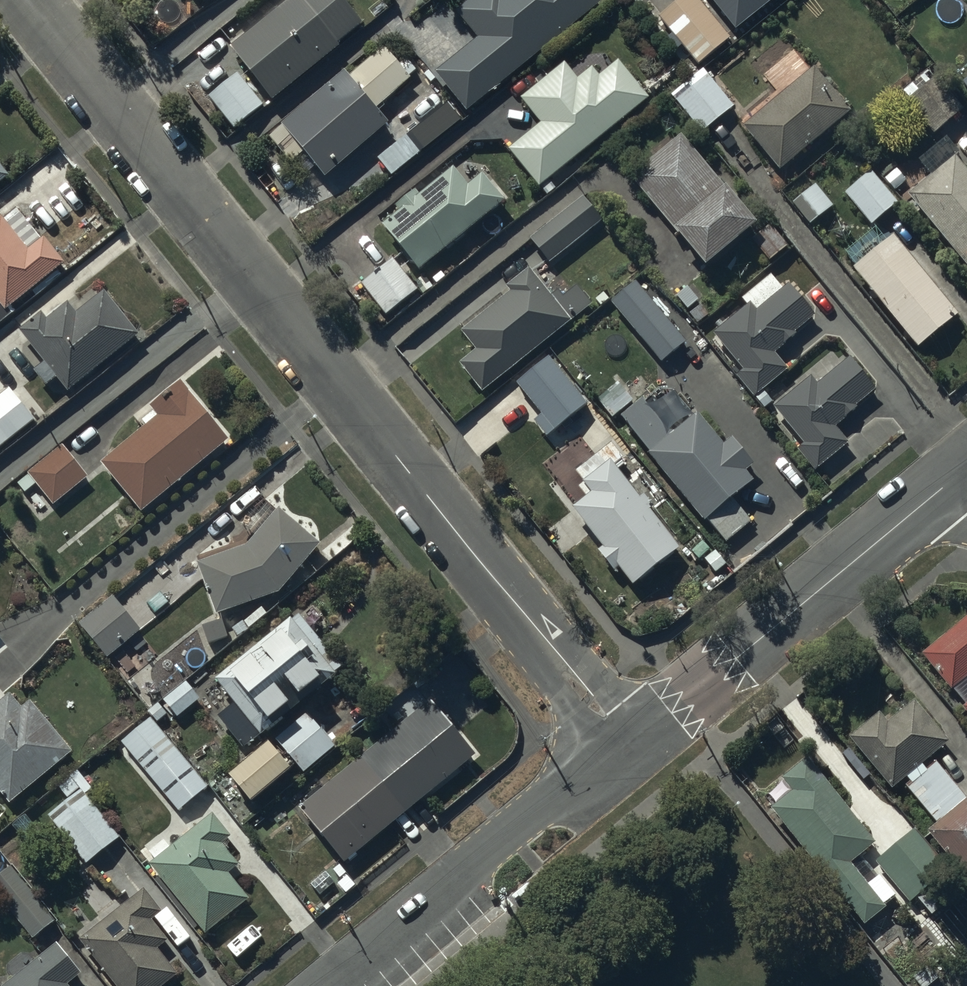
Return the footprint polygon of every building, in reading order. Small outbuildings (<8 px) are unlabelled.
[(342,0),(291,0),(229,49),(244,68),(207,97),(235,132),(365,29),(342,0)] [(466,113),(600,3),(597,0),(472,0),(456,13),(477,40),(434,75),(466,113)] [(657,17),(697,66),(736,34),(734,31),(773,0),(678,0),(657,17)] [(348,78),(344,73),(267,138),(290,165),(302,155),(323,179),(388,124),(375,110),(409,80),(408,78),(418,69),(408,58),(398,66),(383,49),(348,78)] [(507,151),(538,188),(647,99),(617,62),(598,77),(592,69),(577,80),(564,64),(520,99),(540,125),(507,151)] [(814,70),(813,71),(742,128),(778,172),(850,114),(814,70)] [(733,107),(707,76),(676,103),(702,134),(733,107)] [(422,151),(408,134),(377,160),(390,177),(422,151)] [(680,136),(629,179),(703,269),(756,227),(680,136)] [(907,196),(966,268),(966,172),(956,158),(959,156),(945,139),(917,162),(930,177),(907,196)] [(9,178),(0,166),(0,185),(9,178)] [(399,211),(381,227),(418,272),(503,203),(482,175),(466,188),(452,170),(418,197),(413,191),(395,206),(399,211)] [(897,204),(870,172),(844,195),(870,226),(897,204)] [(815,185),(791,205),(809,226),(833,207),(815,185)] [(588,195),(586,196),(530,242),(548,265),(607,218),(588,195)] [(1,219),(0,219),(0,305),(6,312),(65,265),(43,238),(41,240),(30,227),(17,238),(1,219)] [(772,226),(768,228),(752,240),(768,262),(788,248),(772,226)] [(892,237),(852,269),(917,349),(958,316),(892,237)] [(392,260),(349,294),(358,305),(369,296),(385,317),(417,291),(392,260)] [(459,365),(481,394),(591,306),(575,287),(562,297),(557,291),(550,297),(529,271),(507,288),(510,293),(460,333),(475,352),(459,365)] [(741,300),(746,307),(713,334),(743,371),(736,376),(763,410),(773,403),(763,390),(788,370),(775,353),(796,336),(794,333),(814,317),(782,277),(775,282),(770,276),(741,300)] [(42,315),(21,332),(44,363),(34,371),(46,387),(57,379),(68,394),(139,335),(105,293),(77,315),(68,305),(47,321),(42,315)] [(549,358),(516,386),(540,416),(532,421),(545,438),(587,405),(549,358)] [(817,385),(811,378),(774,408),(805,445),(797,451),(814,472),(847,445),(834,429),(857,409),(855,407),(874,391),(849,359),(817,385)] [(148,408),(157,418),(100,464),(141,514),(229,441),(179,382),(148,408)] [(631,402),(619,387),(599,404),(612,419),(631,402)] [(10,390),(0,398),(0,449),(35,421),(10,390)] [(643,401),(622,417),(649,453),(647,454),(703,524),(707,521),(719,536),(751,510),(739,496),(754,484),(745,472),(753,465),(732,438),(723,446),(698,415),(671,436),(643,401)] [(88,478),(62,446),(26,474),(43,496),(32,504),(40,514),(51,505),(53,507),(88,478)] [(638,498),(609,462),(605,466),(596,455),(573,473),(581,484),(576,488),(585,499),(571,510),(602,549),(597,553),(616,576),(620,572),(632,587),(679,549),(648,511),(653,508),(642,495),(638,498)] [(197,566),(214,617),(278,594),(320,546),(278,509),(246,547),(197,566)] [(140,632),(112,599),(78,625),(107,659),(140,632)] [(341,669),(296,615),(214,683),(233,706),(217,718),(243,750),(341,669)] [(949,691),(952,689),(964,706),(962,708),(966,714),(966,618),(921,654),(949,691)] [(183,680),(158,703),(148,712),(157,722),(170,711),(177,719),(200,699),(183,680)] [(0,703),(0,793),(10,805),(73,752),(54,730),(60,725),(42,703),(36,708),(31,702),(22,709),(10,694),(0,703)] [(906,778),(921,764),(948,742),(914,700),(907,706),(905,705),(892,715),(890,713),(883,718),(879,713),(848,738),(891,790),(906,778)] [(474,756),(430,702),(298,810),(343,865),(474,756)] [(278,745),(295,764),(303,774),(335,747),(304,710),(271,737),(278,745)] [(149,720),(120,744),(178,812),(207,788),(149,720)] [(289,769),(272,750),(268,745),(228,778),(249,804),(289,772),(288,771),(289,769)] [(791,793),(771,810),(864,926),(885,909),(883,906),(896,896),(880,875),(877,877),(859,855),(874,843),(805,759),(780,779),(791,793)] [(906,778),(909,782),(905,786),(936,823),(926,831),(966,881),(966,798),(966,799),(936,763),(927,771),(921,764),(906,778)] [(48,817),(86,866),(120,838),(72,778),(59,788),(69,801),(48,817)] [(155,861),(150,865),(206,935),(248,901),(227,875),(237,867),(221,846),(230,839),(211,817),(184,838),(176,828),(163,838),(164,840),(149,853),(155,861)] [(947,869),(915,830),(875,863),(909,903),(915,898),(930,916),(954,897),(938,877),(947,869)] [(10,864),(0,871),(0,897),(31,937),(54,919),(10,864)] [(142,886),(80,936),(118,985),(156,985),(177,969),(156,944),(167,936),(149,915),(159,906),(142,886)] [(56,941),(0,985),(68,985),(65,983),(80,970),(56,941)]
